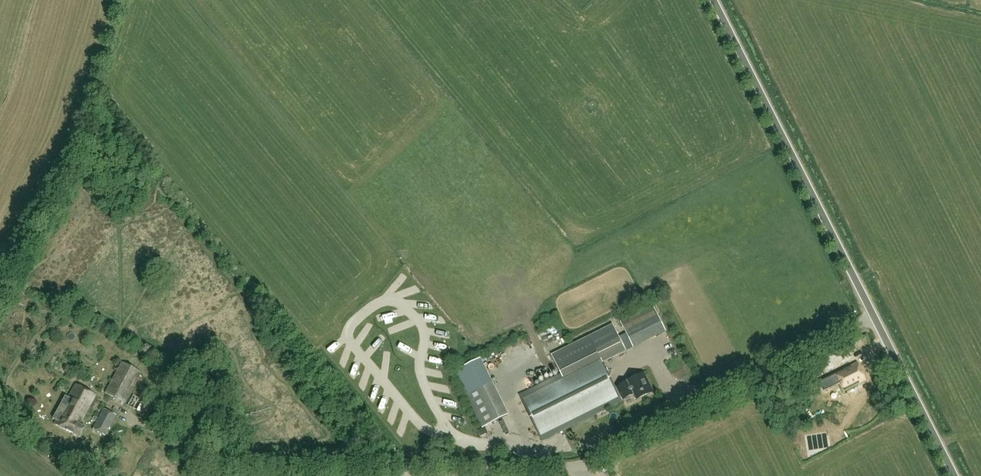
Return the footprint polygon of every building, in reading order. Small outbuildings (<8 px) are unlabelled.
[(620,321),(634,348),(666,331),(653,305),(620,321)] [(552,355),(561,375),(520,395),(543,441),(623,401),(622,401),(635,395),(628,381),(615,387),(603,363),(627,351),(614,324),(552,355)] [(528,343),(517,348),(520,354),(531,348),(528,343)] [(508,415),(493,383),(481,358),(455,371),(482,427),(508,415)] [(125,404),(142,373),(121,362),(104,392),(125,404)] [(844,390),(866,380),(858,363),(837,374),(844,390)] [(628,381),(635,395),(637,400),(654,392),(644,373),(628,381)] [(76,384),(68,398),(65,396),(52,419),(56,421),(54,424),(80,437),(85,427),(80,424),(96,394),(76,384)] [(134,394),(128,405),(148,416),(154,407),(143,401),(144,399),(134,394)] [(106,437),(117,415),(104,408),(92,430),(106,437)] [(510,432),(503,420),(499,422),(505,434),(510,432)]
